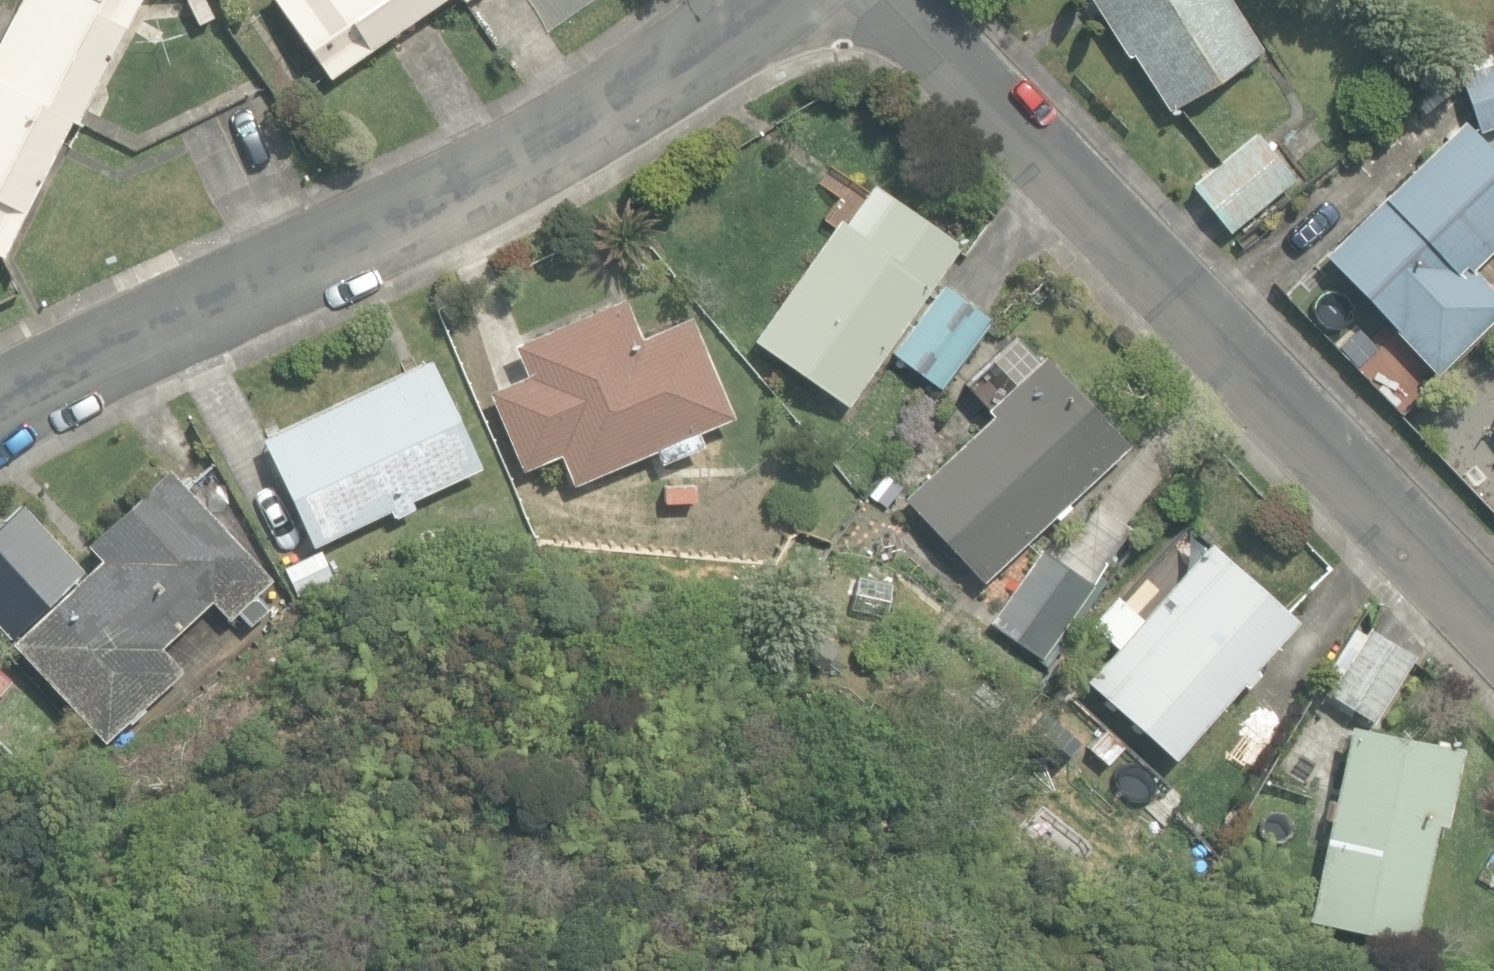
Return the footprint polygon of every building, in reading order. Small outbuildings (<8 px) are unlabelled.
[(0,37),(0,82),(68,118),(74,121),(135,0),(19,0),(0,37)] [(197,21),(210,15),(203,0),(187,0),(197,21)] [(328,77),(438,0),(275,0),(328,77)] [(1166,111),(1261,51),(1229,0),(1091,0),(1126,55),(1129,53),(1166,111)] [(1478,130),(1493,124),(1493,60),(1458,72),(1478,130)] [(0,82),(0,252),(68,118),(0,82)] [(1431,371),(1493,310),(1493,293),(1470,267),(1493,244),(1493,151),(1461,117),(1321,251),(1431,371)] [(1191,184),(1229,231),(1293,179),(1255,132),(1191,184)] [(754,336),(846,401),(958,243),(871,182),(844,220),(838,216),(754,336)] [(892,351),(938,386),(988,320),(941,285),(892,351)] [(561,450),(574,481),(655,447),(660,459),(701,442),(696,430),(731,415),(689,315),(639,336),(622,296),(513,342),(526,374),(489,390),(522,467),(561,450)] [(899,494),(978,582),(1130,446),(1045,351),(1034,360),(1013,337),(989,358),(1009,380),(983,404),(991,413),(899,494)] [(262,436),(313,545),(389,509),(392,515),(412,507),(409,499),(482,465),(430,356),(262,436)] [(270,608),(255,592),(269,579),(167,469),(85,545),(99,559),(10,641),(104,743),(182,671),(159,646),(209,600),(227,619),(236,611),(250,626),(270,608)] [(868,492),(886,504),(900,485),(882,472),(868,492)] [(663,484),(664,497),(692,497),(691,484),(663,484)] [(11,638),(85,568),(22,500),(0,520),(0,626),(11,638)] [(986,623),(1041,662),(1133,531),(1094,503),(1056,558),(1039,546),(986,623)] [(1086,678),(1172,755),(1296,618),(1210,541),(1086,678)] [(289,578),(296,595),(333,580),(326,562),(289,578)] [(885,615),(889,582),(854,577),(850,611),(885,615)] [(1326,692),(1370,719),(1412,652),(1368,624),(1326,692)] [(820,668),(836,644),(810,627),(794,650),(820,668)] [(9,678),(0,670),(0,689),(9,678)] [(985,676),(968,697),(988,712),(1005,692),(985,676)] [(1307,917),(1410,939),(1435,820),(1445,822),(1461,745),(1347,721),(1307,917)]
